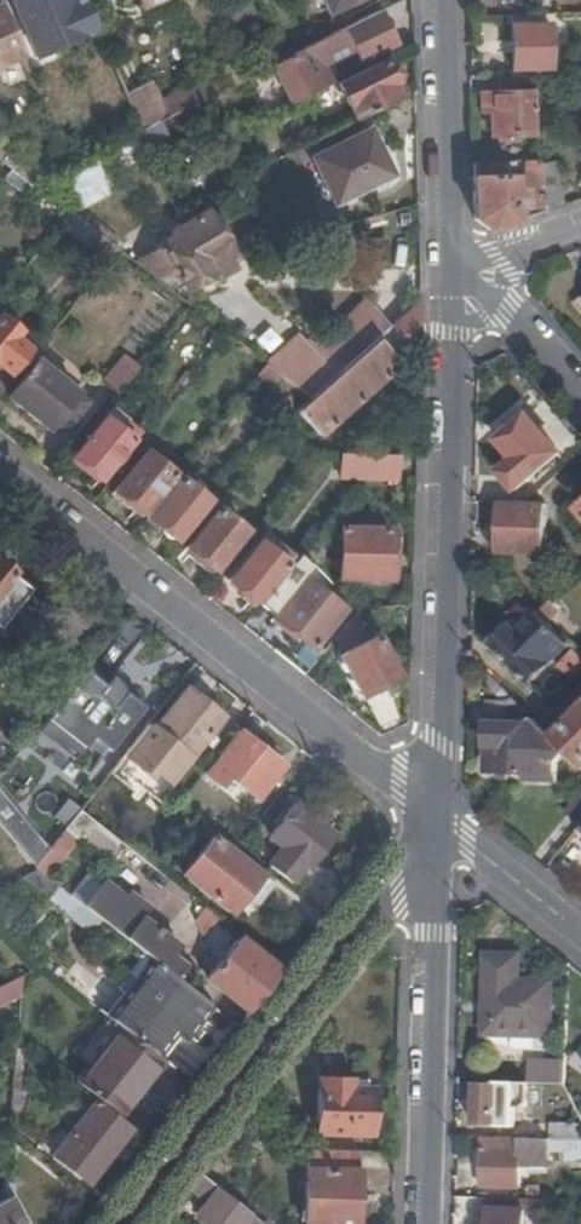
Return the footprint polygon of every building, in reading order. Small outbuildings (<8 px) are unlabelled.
[(85,0),(80,0),(70,4),(69,0),(13,0),(11,1),(36,57),(57,48),(98,30),(85,0)] [(148,21),(179,7),(176,0),(138,0),(148,21)] [(331,15),(366,0),(325,0),(331,15)] [(0,10),(0,64),(20,55),(0,10)] [(399,46),(383,13),(336,36),(291,57),(272,66),(291,106),(335,84),(328,70),(357,57),(360,65),(399,46)] [(549,24),(512,25),(512,73),(549,72),(549,24)] [(291,57),(277,27),(259,36),(272,66),(291,57)] [(338,86),(355,121),(377,110),(399,100),(392,88),(397,85),(384,62),(338,86)] [(233,86),(250,77),(244,65),(227,73),(233,86)] [(213,83),(211,78),(179,93),(186,109),(217,93),(213,83)] [(533,78),(509,79),(509,94),(492,95),(493,112),(491,112),(493,136),(535,135),(533,78)] [(219,80),(213,83),(217,93),(225,90),(219,80)] [(152,83),(127,94),(143,130),(156,124),(169,117),(161,101),(152,83)] [(179,93),(161,101),(169,117),(186,109),(179,93)] [(493,112),(492,95),(480,95),(481,112),(491,112),(493,112)] [(156,124),(143,130),(134,135),(146,156),(167,146),(156,124)] [(392,176),(369,130),(312,159),(335,204),(392,176)] [(40,179),(0,148),(0,160),(33,186),(36,184),(40,180),(40,179)] [(83,207),(113,189),(95,159),(65,177),(83,207)] [(523,220),(545,213),(540,176),(538,162),(526,163),(526,188),(523,192),(515,192),(514,176),(501,177),(500,164),(473,165),(474,220),(490,231),(516,222),(516,208),(523,207),(523,220)] [(545,213),(563,207),(557,173),(540,176),(545,213)] [(210,272),(215,269),(229,261),(234,258),(206,212),(171,233),(173,236),(158,245),(161,249),(147,257),(160,280),(171,287),(181,282),(185,290),(212,274),(210,272)] [(160,281),(118,248),(108,261),(150,294),(160,281)] [(138,262),(160,280),(147,257),(138,262)] [(229,261),(215,269),(222,280),(235,272),(229,261)] [(421,300),(389,328),(405,352),(420,349),(421,300)] [(2,367),(9,373),(28,350),(14,338),(18,332),(0,317),(0,365),(2,367)] [(277,420),(282,424),(292,432),(305,420),(321,437),(400,366),(377,339),(335,376),(309,399),(299,392),(289,405),(277,420)] [(101,378),(116,392),(140,367),(125,353),(101,378)] [(335,376),(320,358),(316,354),(287,382),(299,392),(309,399),(335,376)] [(72,420),(87,402),(78,395),(77,393),(37,361),(7,397),(47,429),(61,412),(72,420)] [(265,365),(255,378),(289,405),(299,392),(287,382),(265,365)] [(0,369),(0,398),(16,378),(9,373),(2,367),(0,369)] [(102,478),(140,431),(128,422),(129,420),(113,407),(74,456),(102,478)] [(561,457),(529,420),(500,443),(517,463),(502,475),(518,493),(561,457)] [(175,474),(147,452),(117,489),(145,511),(175,474)] [(398,456),(342,454),(341,477),(397,480),(398,456)] [(209,502),(181,480),(151,517),(179,539),(209,502)] [(548,506),(525,506),(500,505),(499,554),(546,556),(548,506)] [(216,569),(246,531),(218,509),(189,547),(216,569)] [(390,530),(343,528),(341,580),(389,581),(390,530)] [(258,602),(287,565),(259,543),(230,580),(258,602)] [(292,566),(261,605),(315,648),(345,611),(305,578),(314,567),(301,555),(292,566)] [(32,590),(13,575),(14,573),(0,562),(0,629),(32,590)] [(570,646),(539,614),(537,612),(517,632),(512,628),(494,646),(532,684),(570,646)] [(397,675),(377,637),(340,657),(360,695),(397,675)] [(576,651),(562,665),(577,681),(580,677),(580,657),(576,651)] [(118,700),(85,671),(46,720),(84,750),(93,739),(109,753),(144,708),(124,693),(118,700)] [(559,766),(569,755),(554,740),(490,675),(489,687),(510,703),(489,705),(488,748),(495,748),(494,774),(536,777),(536,783),(558,783),(559,766)] [(154,730),(149,725),(125,756),(147,774),(153,768),(171,783),(223,717),(187,689),(154,730)] [(554,740),(569,755),(580,766),(580,714),(554,740)] [(283,765),(239,729),(204,774),(221,787),(229,777),(257,798),(283,765)] [(147,774),(125,756),(115,767),(160,803),(173,785),(171,783),(153,768),(147,774)] [(36,869),(48,853),(0,794),(0,825),(36,869)] [(568,814),(580,826),(580,799),(568,814)] [(270,866),(293,884),(307,864),(311,868),(337,836),(309,814),(296,804),(290,812),(280,826),(272,836),(285,847),(270,866)] [(309,814),(337,836),(343,828),(315,806),(309,814)] [(275,821),(280,826),(290,812),(285,808),(275,821)] [(124,844),(81,811),(48,853),(36,869),(38,870),(48,878),(62,859),(77,839),(108,863),(124,844)] [(233,914),(263,875),(216,838),(185,877),(233,914)] [(51,898),(59,887),(48,878),(38,870),(35,872),(24,878),(51,898)] [(157,962),(184,984),(188,978),(181,972),(186,966),(174,957),(181,947),(143,918),(149,909),(129,893),(125,898),(105,882),(85,907),(115,930),(157,962)] [(233,939),(238,934),(226,925),(222,930),(233,939)] [(212,984),(248,1013),(282,969),(242,937),(209,978),(212,984)] [(484,1035),(551,1036),(552,982),(518,980),(519,955),(486,954),(484,1035)] [(192,1024),(209,1003),(184,984),(157,962),(112,1019),(154,1052),(174,1027),(182,1017),(192,1024)] [(23,997),(16,980),(0,986),(0,1005),(23,997)] [(184,1034),(192,1024),(182,1017),(174,1027),(184,1034)] [(122,1116),(165,1060),(154,1052),(112,1019),(110,1018),(81,1056),(92,1065),(78,1083),(122,1116)] [(566,1064),(533,1063),(532,1085),(566,1085),(566,1064)] [(318,1133),(373,1135),(374,1089),(353,1089),(353,1081),(320,1080),(318,1133)] [(513,1126),(513,1114),(498,1114),(499,1106),(514,1107),(526,1108),(527,1086),(477,1085),(476,1124),(513,1126)] [(72,1133),(108,1161),(132,1130),(97,1103),(72,1133)] [(580,1141),(580,1124),(552,1124),(551,1140),(580,1141)] [(90,1184),(108,1161),(72,1133),(54,1156),(90,1184)] [(531,1139),(483,1138),(482,1187),(519,1188),(520,1150),(531,1150),(531,1139)] [(360,1152),(316,1151),(309,1151),(307,1223),(359,1223),(360,1152)] [(200,1173),(190,1185),(209,1199),(198,1213),(211,1223),(264,1223),(200,1173)] [(0,1204),(0,1223),(23,1223),(10,1198),(3,1202),(0,1204)] [(476,1198),(475,1213),(487,1213),(487,1223),(526,1223),(527,1215),(527,1199),(476,1198)] [(545,1215),(546,1200),(527,1199),(527,1215),(545,1215)]
